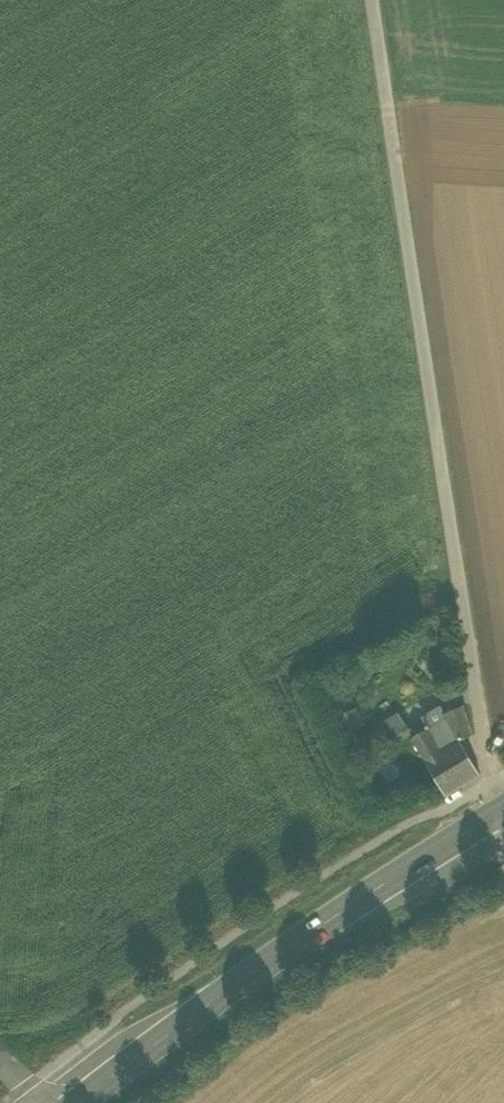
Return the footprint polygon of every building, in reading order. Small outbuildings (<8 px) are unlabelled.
[(421,649),(434,656),(442,641),(429,634),(421,649)] [(425,759),(446,795),(481,774),(461,740),(473,734),(465,703),(446,712),(442,706),(424,717),(430,726),(413,737),(426,759),(425,759)] [(377,726),(386,743),(409,729),(399,712),(377,726)]
